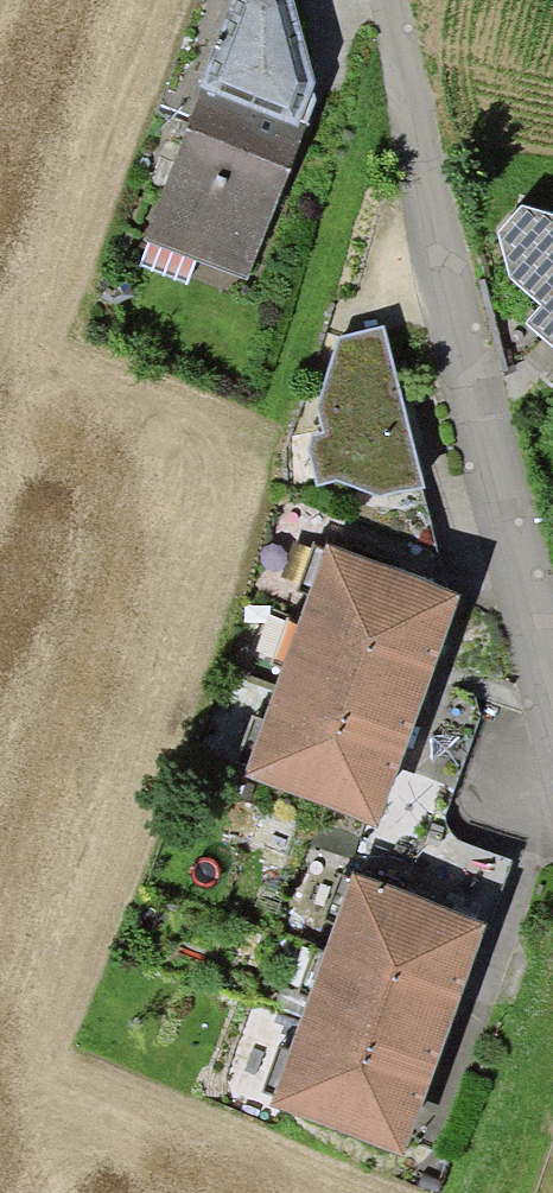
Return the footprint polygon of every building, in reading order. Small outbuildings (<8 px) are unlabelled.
[(246,278),(316,96),(293,0),(232,0),(215,45),(212,44),(197,86),(200,87),(143,243),(147,244),(196,262),(246,278)] [(552,341),(552,211),(522,204),(498,228),(510,274),(542,301),(528,319),(552,341)] [(187,285),(196,262),(147,244),(139,266),(187,285)] [(380,495),(427,485),(383,327),(339,338),(317,409),(326,431),(313,434),(309,449),(318,486),(339,480),(380,495)] [(301,623),(433,672),(462,595),(329,546),(301,623)] [(272,698),(405,748),(433,672),(301,623),(272,698)] [(405,748),(272,698),(243,777),(375,826),(405,748)] [(326,951),(458,1001),(487,924),(354,875),(326,951)] [(297,1027),(430,1076),(458,1001),(326,951),(297,1027)] [(430,1076),(297,1027),(268,1106),(400,1155),(430,1076)]
